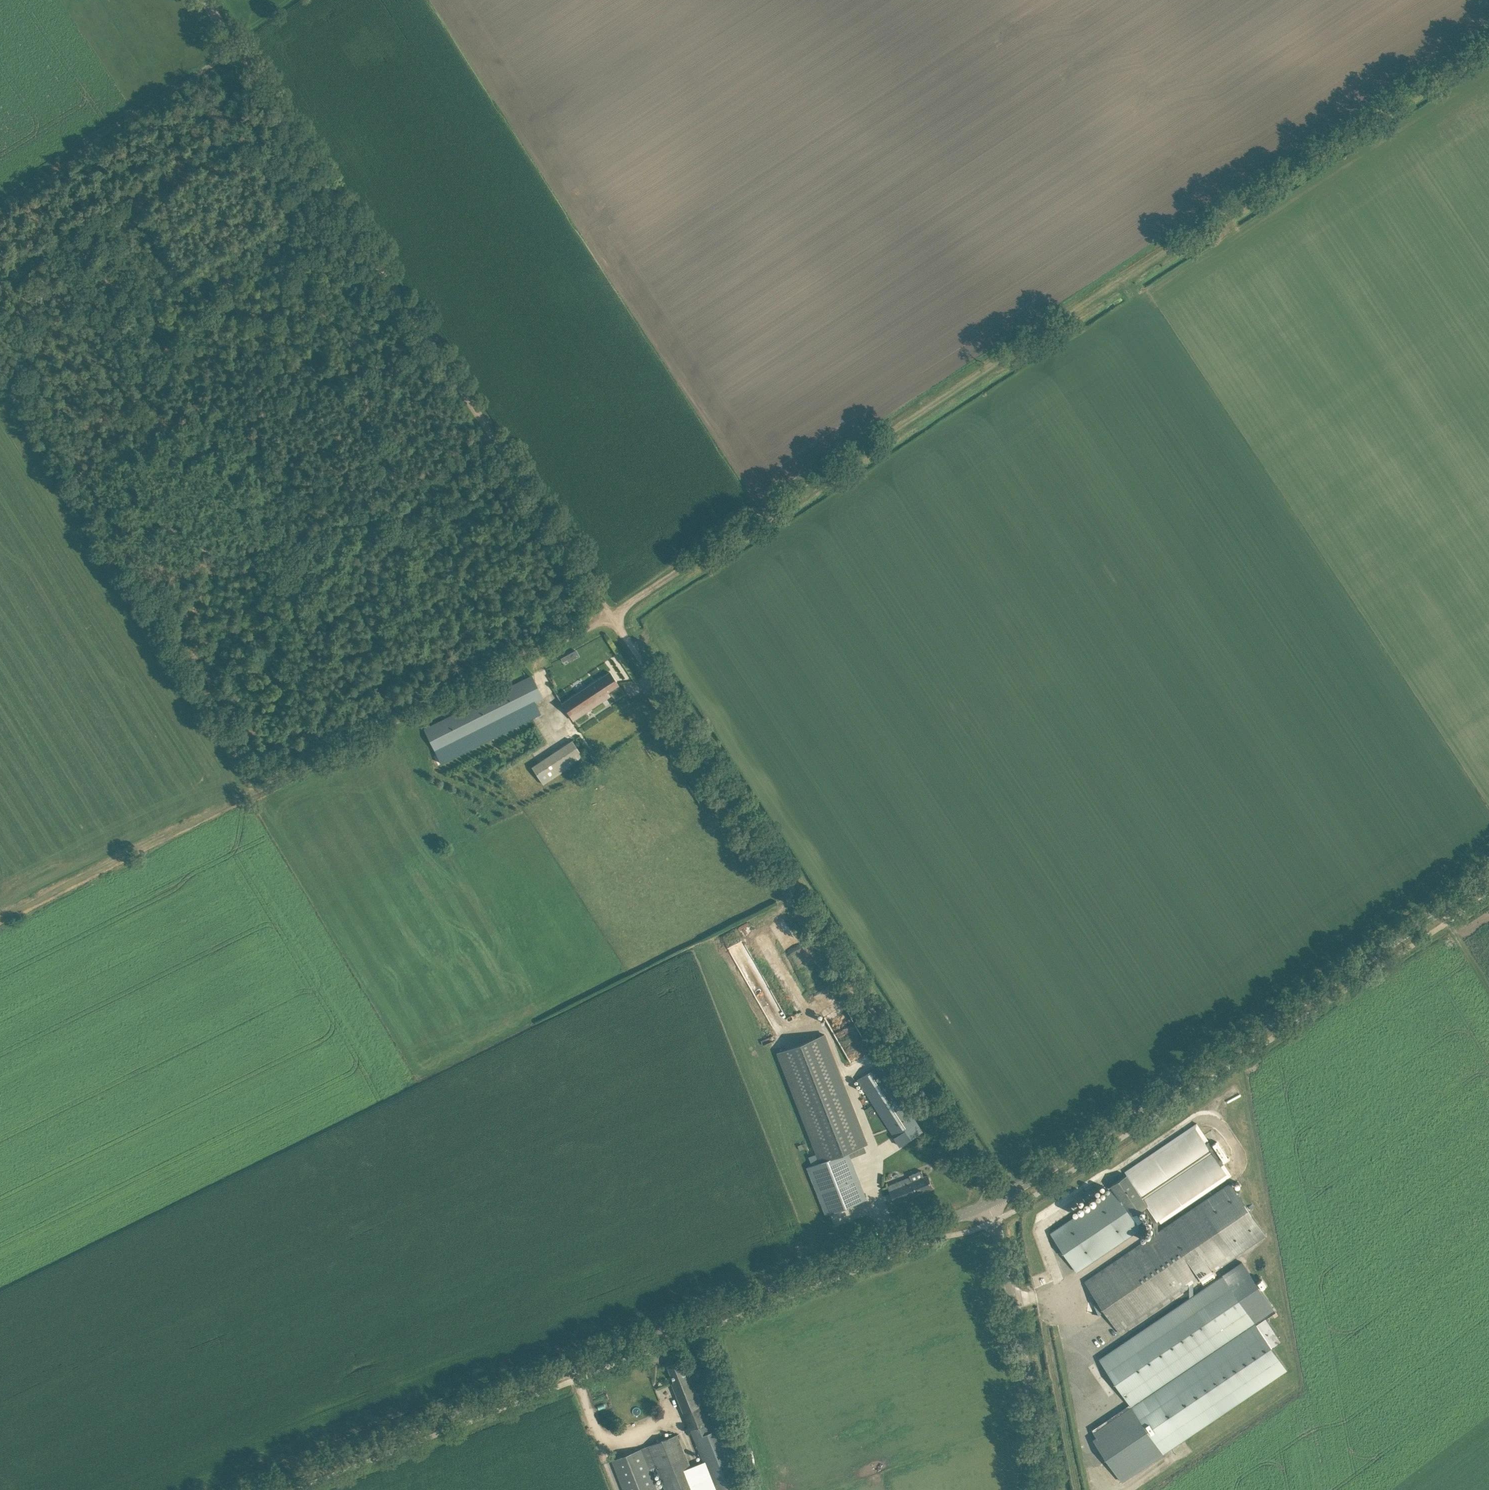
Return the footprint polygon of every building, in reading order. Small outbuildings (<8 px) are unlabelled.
[(578,650),(561,656),(564,663),(580,656),(578,650)] [(562,703),(573,719),(608,696),(606,692),(618,684),(610,672),(562,703)] [(424,729),(435,750),(435,751),(438,758),(441,762),(532,717),(540,713),(540,712),(535,701),(543,697),(532,675),(467,707),(424,729)] [(576,740),(533,765),(544,783),(586,757),(576,740)] [(820,1162),(808,1166),(827,1214),(866,1199),(848,1151),(867,1143),(825,1033),(777,1052),(820,1162)] [(922,1131),(880,1065),(858,1079),(900,1145),(922,1131)] [(1114,1189),(1052,1231),(1077,1269),(1085,1263),(1140,1227),(1132,1215),(1143,1207),(1154,1223),(1154,1234),(1158,1232),(1157,1220),(1159,1219),(1161,1222),(1232,1174),(1224,1163),(1224,1162),(1231,1158),(1229,1156),(1227,1157),(1216,1141),(1211,1144),(1197,1122),(1125,1171),(1127,1174),(1111,1185),(1114,1189)] [(911,1177),(889,1185),(895,1202),(933,1187),(928,1174),(924,1176),(922,1169),(910,1174),(911,1177)] [(1235,1254),(1265,1234),(1230,1182),(1158,1232),(1154,1234),(1085,1281),(1120,1332),(1201,1278),(1204,1282),(1215,1274),(1212,1270),(1235,1254)] [(1242,1261),(1099,1358),(1129,1402),(1091,1428),(1097,1435),(1093,1438),(1121,1479),(1286,1368),(1272,1347),(1282,1341),(1266,1317),(1276,1311),(1242,1261)] [(672,1382),(684,1412),(701,1404),(686,1367),(684,1368),(681,1362),(669,1367),(674,1381),(672,1382)] [(684,1412),(690,1428),(708,1421),(701,1404),(684,1412)] [(690,1428),(703,1461),(690,1466),(700,1489),(747,1489),(722,1427),(712,1431),(708,1421),(690,1428)] [(666,1489),(700,1489),(690,1466),(677,1434),(648,1445),(666,1489)] [(612,1460),(624,1489),(659,1489),(642,1448),(612,1460)]
